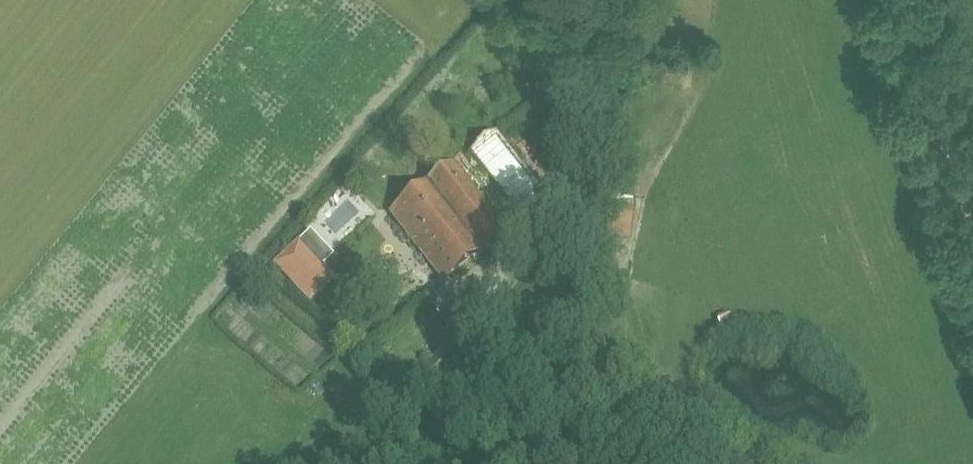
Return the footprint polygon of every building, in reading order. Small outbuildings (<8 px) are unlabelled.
[(498,133),(472,153),(525,222),(551,201),(498,133)] [(455,164),(391,214),(445,283),(509,232),(455,164)] [(323,266),(300,241),(299,241),(273,265),(309,303),(335,279),(323,266)]
